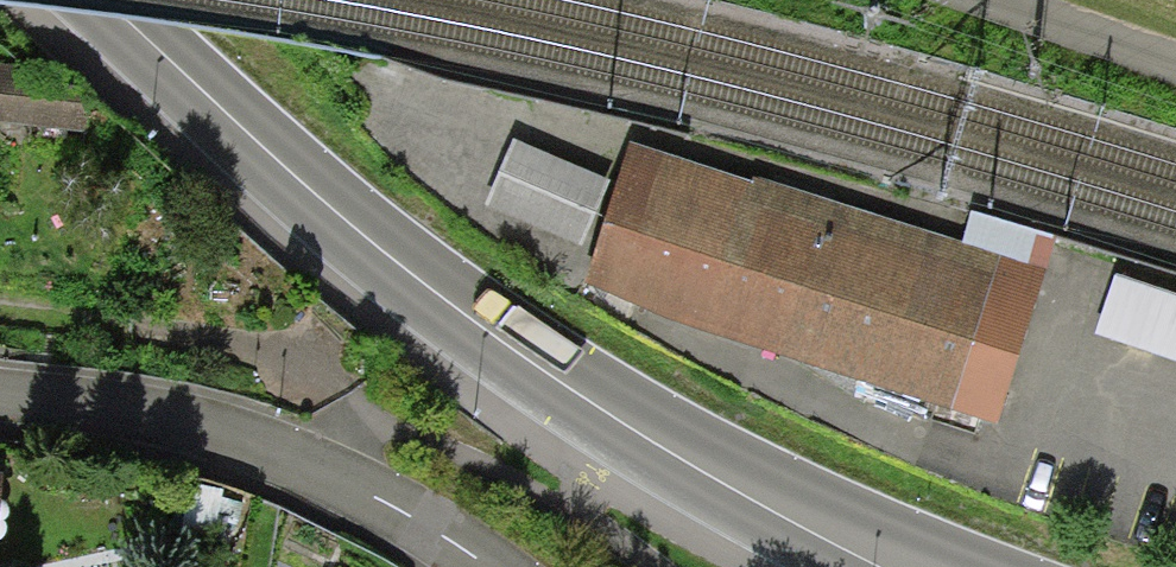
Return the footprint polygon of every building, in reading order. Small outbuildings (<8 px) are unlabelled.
[(87,135),(87,95),(63,73),(0,66),(0,124),(87,135)] [(608,182),(513,142),(485,207),(581,247),(608,182)] [(1057,240),(974,214),(963,247),(755,181),(753,186),(629,146),(582,293),(696,330),(997,426),(1057,240)] [(1115,279),(1096,338),(1175,364),(1175,299),(1115,279)]
